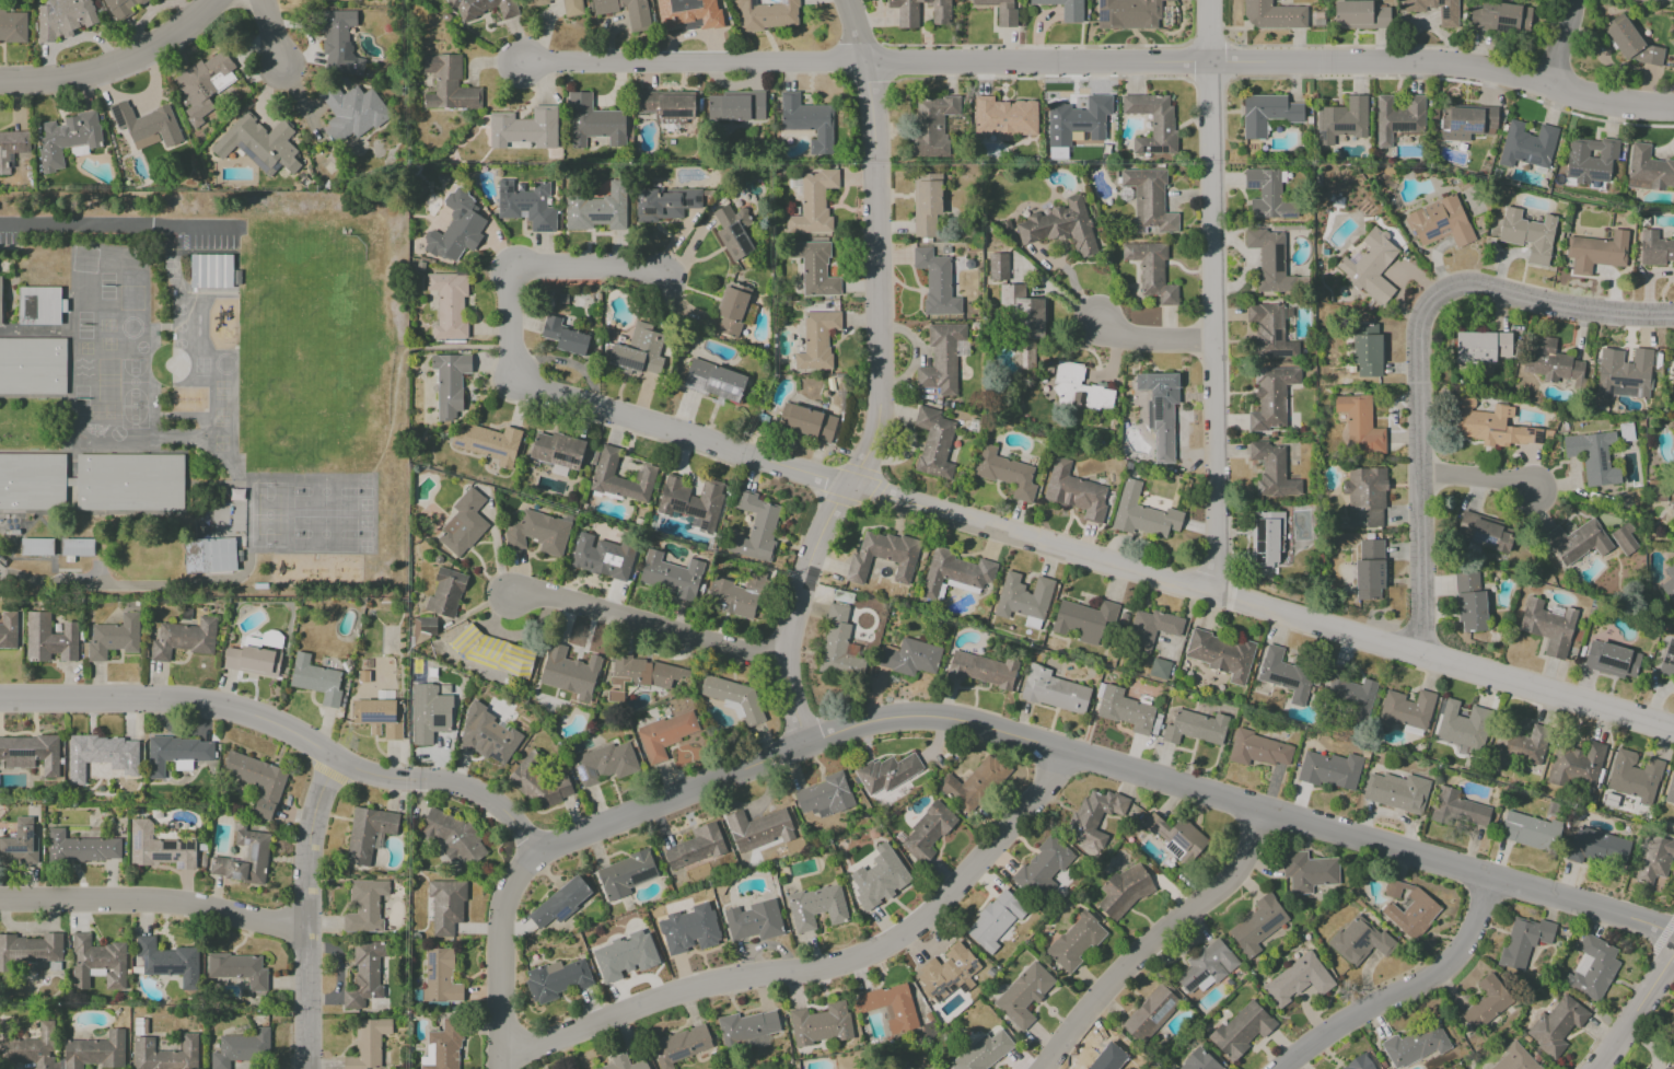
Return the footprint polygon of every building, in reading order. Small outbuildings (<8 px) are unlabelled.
[(53,42),(52,36),(69,36),(73,35),(73,29),(81,27),(85,27),(97,23),(90,0),(44,0),(44,5),(37,5),(37,42),(53,42)] [(133,14),(130,8),(148,0),(104,0),(115,23),(133,14)] [(513,0),(446,0),(448,10),(456,8),(460,20),(498,10),(501,20),(518,15),(513,0)] [(562,1),(564,17),(583,15),(581,0),(525,0),(526,5),(562,1)] [(649,30),(645,0),(591,0),(593,14),(626,10),(629,33),(649,30)] [(659,28),(683,25),(684,30),(700,28),(700,31),(719,28),(716,0),(656,0),(659,28)] [(797,0),(779,0),(780,4),(755,5),(755,0),(732,0),(732,10),(738,10),(739,30),(798,28),(797,0)] [(950,0),(887,0),(887,8),(897,9),(897,28),(917,28),(917,3),(931,3),(931,25),(950,25),(950,0)] [(996,6),(996,28),(1014,27),(1013,0),(971,0),(971,6),(996,6)] [(1028,4),(1061,5),(1061,23),(1081,23),(1082,0),(1028,0),(1028,4)] [(1097,29),(1159,29),(1159,1),(1175,1),(1175,0),(1097,0),(1097,29)] [(1243,28),(1306,28),(1306,7),(1271,6),(1271,0),(1243,0),(1243,28)] [(1401,10),(1438,10),(1438,28),(1457,28),(1457,0),(1401,0),(1401,10)] [(1333,29),(1389,29),(1389,7),(1371,6),(1371,1),(1334,1),(1333,29)] [(1531,7),(1481,1),(1480,6),(1471,5),(1469,28),(1527,35),(1531,7)] [(3,12),(3,7),(0,7),(0,42),(26,42),(27,12),(3,12)] [(356,11),(318,11),(317,33),(322,33),(322,55),(325,55),(324,73),(363,74),(364,57),(349,57),(350,27),(355,27),(356,11)] [(1623,60),(1660,65),(1663,48),(1644,45),(1622,12),(1601,27),(1623,60)] [(170,78),(187,107),(182,110),(193,128),(203,122),(200,117),(214,109),(207,97),(236,81),(230,71),(234,69),(223,50),(201,62),(201,61),(170,78)] [(460,55),(422,55),(422,73),(434,73),(434,93),(422,94),(422,108),(482,107),(481,87),(460,87),(460,55)] [(317,94),(335,119),(321,129),(333,146),(352,133),(356,139),(390,116),(370,87),(361,94),(355,85),(341,95),(332,83),(317,94)] [(636,114),(655,113),(655,123),(694,122),(694,91),(636,92),(636,114)] [(780,130),(815,130),(815,139),(808,139),(808,155),(831,155),(832,105),(798,105),(799,92),(780,91),(780,130)] [(624,111),(591,111),(591,92),(570,92),(571,149),(584,149),(584,137),(607,136),(607,147),(625,146),(624,111)] [(764,120),(763,93),(707,93),(707,120),(764,120)] [(1047,147),(1070,147),(1070,132),(1089,132),(1089,141),(1104,141),(1104,115),(1110,115),(1110,95),(1086,95),(1086,106),(1047,106),(1047,147)] [(1175,154),(1174,105),(1168,105),(1168,95),(1121,95),(1121,115),(1150,114),(1150,137),(1131,138),(1131,154),(1175,154)] [(1286,96),(1243,95),(1242,139),(1265,140),(1266,121),(1303,122),(1303,104),(1285,103),(1286,96)] [(1366,95),(1346,95),(1346,107),(1316,107),(1317,146),(1333,146),(1333,137),(1367,136),(1366,95)] [(1376,148),(1391,148),(1391,132),(1424,132),(1424,95),(1407,95),(1407,110),(1391,110),(1391,95),(1376,95),(1376,148)] [(1037,135),(1037,102),(993,101),(993,96),(974,96),(974,133),(998,133),(998,141),(1019,141),(1019,135),(1037,135)] [(959,115),(959,97),(913,98),(914,157),(946,156),(945,115),(959,115)] [(108,107),(117,130),(126,127),(135,151),(160,141),(163,148),(182,141),(169,105),(133,118),(126,100),(108,107)] [(489,112),(489,149),(505,149),(505,142),(527,142),(527,148),(557,148),(557,105),(532,105),(532,120),(513,120),(513,112),(489,112)] [(1441,106),(1440,141),(1468,141),(1469,134),(1495,135),(1496,108),(1441,106)] [(60,148),(88,144),(88,150),(101,147),(96,111),(58,117),(59,120),(41,123),(44,138),(37,139),(42,173),(63,170),(60,148)] [(268,133),(246,111),(209,149),(221,160),(235,146),(268,178),(281,165),(291,175),(300,166),(292,157),(297,151),(286,140),(295,131),(282,119),(268,133)] [(1498,164),(1512,167),(1513,161),(1547,169),(1557,128),(1539,124),(1536,136),(1522,133),(1524,123),(1508,119),(1498,164)] [(8,174),(8,157),(29,156),(29,130),(0,131),(0,174),(8,174)] [(1565,177),(1575,178),(1574,181),(1609,184),(1612,159),(1617,160),(1618,141),(1569,137),(1565,177)] [(1648,158),(1650,144),(1631,142),(1626,187),(1665,191),(1666,186),(1673,187),(1673,161),(1648,158)] [(1067,148),(1049,148),(1049,157),(1067,157),(1067,148)] [(1249,218),(1297,218),(1297,202),(1281,202),(1281,169),(1244,169),(1244,189),(1259,189),(1259,199),(1249,199),(1249,218)] [(1178,233),(1177,213),(1164,213),(1164,170),(1119,170),(1119,186),(1134,186),(1134,220),(1130,220),(1130,231),(1156,231),(1156,233),(1178,233)] [(786,233),(832,232),(831,216),(825,216),(825,189),(838,189),(837,171),(800,172),(801,216),(786,216),(786,233)] [(914,237),(939,237),(940,174),(915,174),(914,237)] [(497,218),(530,218),(530,232),(555,232),(555,206),(548,206),(548,182),(531,182),(531,191),(513,191),(513,180),(497,180),(497,218)] [(626,227),(626,180),(608,180),(608,197),(565,197),(565,230),(593,230),(593,227),(626,227)] [(420,246),(454,265),(464,247),(473,252),(482,235),(479,233),(486,220),(474,213),(480,203),(452,187),(442,204),(454,211),(441,235),(430,229),(420,246)] [(682,218),(682,208),(701,208),(701,190),(635,189),(635,223),(657,223),(657,218),(682,218)] [(1097,254),(1082,193),(1064,197),(1066,206),(1028,216),(1029,221),(1015,224),(1020,247),(1071,234),(1077,259),(1097,254)] [(1450,235),(1455,248),(1473,242),(1456,194),(1405,213),(1417,247),(1450,235)] [(715,232),(732,262),(754,250),(743,230),(752,225),(743,207),(732,213),(727,203),(711,212),(721,229),(715,232)] [(1498,241),(1529,246),(1526,263),(1548,267),(1556,216),(1543,214),(1541,223),(1519,219),(1521,209),(1504,206),(1498,241)] [(1378,276),(1400,248),(1372,226),(1360,241),(1368,247),(1354,265),(1343,256),(1333,268),(1381,307),(1395,289),(1378,276)] [(1567,236),(1565,257),(1573,258),(1571,275),(1590,276),(1591,264),(1625,267),(1628,231),(1611,229),(1610,241),(1567,236)] [(1258,248),(1258,291),(1304,292),(1304,276),(1283,276),(1284,231),(1244,230),(1244,248),(1258,248)] [(1672,264),(1672,282),(1673,282),(1673,240),(1657,240),(1657,230),(1640,230),(1640,265),(1672,264)] [(802,296),(840,295),(839,277),(828,277),(827,242),(788,243),(789,258),(801,258),(802,296)] [(1140,295),(1158,295),(1158,305),(1177,305),(1177,285),(1165,285),(1164,244),(1121,244),(1121,261),(1139,261),(1140,295)] [(961,314),(961,297),(949,297),(950,257),(932,257),(932,247),(912,247),(912,269),(924,269),(924,314),(961,314)] [(1007,253),(988,254),(988,280),(1007,280),(1007,253)] [(190,254),(233,254),(233,269),(242,269),(242,287),(190,287),(190,254)] [(465,339),(465,275),(426,274),(426,290),(437,291),(437,326),(432,326),(432,339),(465,339)] [(715,332),(736,338),(751,289),(726,281),(715,314),(720,316),(715,332)] [(999,307),(1015,307),(1014,339),(1042,339),(1044,299),(1024,299),(1024,285),(999,284),(999,307)] [(18,286),(18,324),(61,324),(61,311),(67,311),(67,299),(62,299),(62,286),(18,286)] [(1283,304),(1245,305),(1246,322),(1254,322),(1255,358),(1298,357),(1298,341),(1284,342),(1283,304)] [(803,312),(803,353),(793,353),(793,369),(829,369),(829,330),(840,330),(840,312),(803,312)] [(540,336),(556,341),(554,349),(584,357),(589,336),(559,328),(561,318),(546,314),(540,336)] [(607,364),(658,376),(663,358),(658,357),(663,335),(651,332),(652,325),(634,320),(627,347),(612,343),(607,364)] [(955,395),(955,341),(965,341),(965,324),(927,324),(927,348),(931,348),(931,367),(915,367),(915,388),(938,388),(938,395),(955,395)] [(1380,377),(1380,324),(1352,324),(1352,365),(1357,365),(1357,377),(1380,377)] [(1494,364),(1494,357),(1510,358),(1511,333),(1455,332),(1454,363),(1494,364)] [(1555,338),(1536,336),(1533,362),(1523,360),(1521,372),(1543,375),(1542,380),(1587,386),(1591,361),(1553,356),(1555,338)] [(66,394),(0,394),(0,338),(66,338),(66,394)] [(1595,397),(1611,398),(1611,395),(1648,399),(1653,350),(1632,348),(1631,364),(1622,363),(1623,350),(1600,348),(1595,397)] [(437,423),(455,423),(455,411),(462,411),(461,374),(471,374),(470,355),(430,355),(431,369),(436,369),(437,423)] [(738,403),(746,376),(690,358),(682,386),(738,403)] [(1112,412),(1114,389),(1081,386),(1083,364),(1055,361),(1052,392),(1058,393),(1056,406),(1072,408),(1071,420),(1081,421),(1083,409),(1112,412)] [(1300,367),(1256,368),(1256,412),(1247,412),(1247,429),(1285,429),(1285,385),(1300,384),(1300,367)] [(1173,463),(1172,404),(1179,403),(1179,373),(1134,374),(1135,391),(1145,391),(1145,429),(1154,429),(1154,463),(1173,463)] [(1346,413),(1346,452),(1384,453),(1385,428),(1370,428),(1371,396),(1334,395),(1334,413),(1346,413)] [(1451,436),(1482,440),(1482,441),(1540,448),(1542,430),(1504,425),(1505,417),(1512,418),(1513,407),(1493,404),(1492,414),(1472,411),(1474,398),(1456,396),(1451,436)] [(829,444),(837,417),(783,402),(776,428),(829,444)] [(925,430),(915,471),(950,480),(954,464),(945,462),(955,422),(939,418),(941,411),(918,405),(912,426),(925,430)] [(450,447),(499,459),(496,467),(511,470),(521,431),(503,426),(501,433),(465,424),(464,430),(454,428),(450,447)] [(535,432),(528,458),(577,471),(585,442),(551,432),(550,436),(535,432)] [(1562,436),(1563,457),(1582,456),(1585,487),(1620,484),(1619,467),(1609,468),(1607,447),(1615,447),(1613,432),(1562,436)] [(1284,480),(1284,446),(1268,446),(1268,442),(1248,442),(1248,460),(1261,460),(1261,480),(1255,480),(1255,496),(1301,496),(1301,480),(1284,480)] [(973,476),(1014,486),(1010,499),(1031,504),(1035,485),(1030,483),(1034,466),(994,457),(996,447),(981,443),(973,476)] [(589,490),(648,504),(657,467),(638,463),(634,482),(613,477),(619,449),(600,444),(589,490)] [(65,509),(0,508),(0,453),(67,453),(66,477),(77,477),(77,453),(186,453),(185,511),(78,510),(78,485),(65,485),(65,509)] [(1043,500),(1084,510),(1082,519),(1099,524),(1108,487),(1067,477),(1070,460),(1054,456),(1043,500)] [(1348,527),(1385,526),(1384,468),(1347,469),(1347,480),(1341,480),(1341,495),(1347,495),(1348,527)] [(656,513),(670,516),(671,511),(692,517),(690,527),(713,533),(725,484),(703,478),(698,498),(688,495),(689,490),(678,487),(680,477),(665,474),(656,513)] [(1111,529),(1132,534),(1132,530),(1165,538),(1167,529),(1178,532),(1183,512),(1164,508),(1163,512),(1135,506),(1141,482),(1123,477),(1111,529)] [(489,525),(475,512),(486,500),(470,486),(451,507),(457,513),(435,537),(458,559),(489,525)] [(768,562),(781,506),(755,500),(757,495),(737,490),(733,508),(754,513),(748,539),(730,535),(726,552),(768,562)] [(570,522),(522,509),(519,522),(508,522),(504,537),(505,548),(510,549),(524,548),(524,538),(540,542),(538,552),(561,558),(570,522)] [(1281,511),(1253,512),(1254,566),(1283,565),(1281,511)] [(1462,512),(1455,534),(1467,537),(1466,542),(1507,554),(1515,527),(1462,512)] [(1564,535),(1558,526),(1543,535),(1562,567),(1593,548),(1599,557),(1613,549),(1594,517),(1564,535)] [(1624,556),(1639,546),(1624,524),(1609,534),(1624,556)] [(909,586),(920,542),(864,529),(857,555),(850,553),(844,581),(863,586),(870,557),(896,563),(892,581),(909,586)] [(626,581),(635,547),(594,537),(595,536),(578,531),(569,567),(626,581)] [(61,537),(94,538),(93,555),(61,554),(61,537)] [(21,538),(55,538),(55,556),(21,556),(21,538)] [(184,574),(236,572),(234,538),(183,540),(184,574)] [(1382,540),(1358,540),(1359,560),(1354,560),(1355,600),(1383,600),(1382,540)] [(920,598),(935,601),(939,583),(980,593),(982,581),(991,583),(996,563),(977,559),(976,564),(952,558),(954,551),(932,546),(920,598)] [(694,602),(703,562),(688,558),(685,568),(659,562),(662,552),(646,548),(638,583),(676,592),(674,598),(694,602)] [(1663,569),(1669,579),(1660,585),(1673,606),(1673,562),(1663,569)] [(465,574),(437,567),(426,611),(454,619),(465,574)] [(711,578),(704,608),(754,620),(765,573),(749,569),(745,586),(711,578)] [(994,616),(1008,619),(1010,612),(1026,616),(1023,626),(1041,630),(1053,580),(1035,576),(1032,590),(1017,587),(1020,574),(1004,570),(994,616)] [(1462,632),(1485,631),(1482,572),(1454,573),(1457,623),(1462,623),(1462,632)] [(1517,631),(1547,638),(1542,656),(1564,661),(1577,610),(1562,606),(1560,613),(1541,609),(1543,600),(1526,596),(1517,631)] [(1051,631),(1077,638),(1076,641),(1105,649),(1117,604),(1100,600),(1098,610),(1059,600),(1051,631)] [(816,672),(861,681),(865,659),(844,655),(850,625),(845,624),(849,607),(830,603),(816,672)] [(1184,619),(1151,610),(1150,614),(1135,610),(1125,647),(1149,653),(1155,631),(1179,637),(1184,619)] [(18,648),(18,612),(1,612),(1,624),(0,624),(0,648),(18,648)] [(25,661),(49,662),(49,654),(58,654),(58,661),(76,661),(77,622),(62,622),(62,634),(49,634),(50,612),(27,612),(25,661)] [(106,662),(106,651),(138,651),(138,612),(121,612),(121,625),(91,624),(91,642),(87,642),(87,662),(106,662)] [(213,653),(215,617),(198,616),(197,626),(159,623),(158,641),(151,640),(149,661),(169,662),(170,651),(213,653)] [(413,632),(436,633),(436,618),(413,617),(413,632)] [(451,657),(528,677),(535,649),(459,628),(451,657)] [(1244,687),(1254,645),(1191,629),(1184,657),(1207,663),(1206,668),(1230,674),(1228,683),(1244,687)] [(244,637),(243,646),(280,649),(282,632),(263,630),(263,639),(244,637)] [(913,676),(914,671),(935,675),(941,647),(901,638),(898,651),(881,647),(877,668),(913,676)] [(1666,639),(1658,674),(1673,678),(1673,640),(1666,639)] [(1583,669),(1635,679),(1641,651),(1588,641),(1583,669)] [(589,704),(601,657),(589,654),(586,664),(563,658),(566,647),(549,642),(539,684),(577,694),(575,701),(589,704)] [(1256,680),(1292,690),(1288,704),(1305,708),(1315,672),(1280,662),(1284,648),(1266,643),(1256,680)] [(223,669),(277,677),(281,652),(240,647),(240,649),(225,647),(223,669)] [(945,677),(963,681),(963,679),(1011,689),(1017,662),(1004,659),(1003,662),(952,650),(945,677)] [(289,687),(323,693),(320,706),(335,708),(342,672),(307,665),(310,654),(295,651),(289,687)] [(626,681),(685,691),(689,668),(614,655),(606,700),(622,703),(626,681)] [(1166,680),(1171,662),(1152,658),(1148,676),(1166,680)] [(1377,682),(1362,679),(1360,686),(1345,681),(1348,668),(1332,663),(1321,702),(1368,715),(1377,682)] [(1091,688),(1049,677),(1051,669),(1028,664),(1019,699),(1084,715),(1091,688)] [(764,721),(756,698),(756,697),(752,687),(704,676),(699,696),(720,700),(723,708),(733,710),(736,718),(742,719),(745,728),(764,721)] [(411,745),(432,745),(432,732),(450,732),(450,685),(440,685),(440,695),(436,695),(436,684),(411,684),(411,745)] [(1096,717),(1132,724),(1130,733),(1149,737),(1155,706),(1121,699),(1123,688),(1103,684),(1096,717)] [(1384,691),(1375,729),(1388,732),(1391,721),(1403,725),(1402,731),(1424,737),(1435,693),(1417,689),(1414,699),(1384,691)] [(1470,706),(1467,719),(1455,716),(1459,701),(1443,698),(1434,740),(1482,751),(1491,710),(1470,706)] [(401,740),(402,700),(353,700),(352,724),(369,724),(369,735),(382,735),(382,740),(401,740)] [(453,741),(503,768),(522,735),(510,728),(511,726),(473,705),(453,741)] [(1160,741),(1177,745),(1180,735),(1221,746),(1229,717),(1214,713),(1212,718),(1175,708),(1171,726),(1164,724),(1160,741)] [(647,765),(666,759),(662,745),(699,732),(692,710),(635,728),(647,765)] [(1540,766),(1550,730),(1532,724),(1529,736),(1499,728),(1490,761),(1508,767),(1511,758),(1540,766)] [(1227,761),(1247,766),(1248,760),(1273,766),(1274,763),(1288,767),(1294,744),(1235,730),(1227,761)] [(4,761),(4,768),(34,768),(34,760),(42,760),(42,778),(58,778),(58,737),(0,737),(0,761),(4,761)] [(68,785),(84,785),(84,763),(109,763),(110,770),(123,770),(123,777),(138,777),(138,737),(68,738),(68,785)] [(148,739),(148,779),(164,779),(163,761),(174,761),(175,771),(192,770),(191,761),(213,761),(213,739),(148,739)] [(581,788),(598,783),(597,778),(614,772),(616,779),(638,772),(628,740),(572,757),(581,788)] [(1546,781),(1593,792),(1604,745),(1587,741),(1585,752),(1555,744),(1546,781)] [(1606,790),(1639,797),(1638,803),(1652,806),(1662,761),(1645,757),(1642,769),(1633,767),(1636,753),(1616,748),(1606,790)] [(566,774),(544,781),(536,775),(535,772),(544,760),(529,749),(505,782),(535,804),(537,810),(559,803),(564,797),(573,794),(566,774)] [(1296,779),(1353,793),(1363,757),(1347,753),(1345,760),(1304,750),(1296,779)] [(272,821),(286,768),(227,752),(221,775),(260,786),(252,815),(272,821)] [(923,771),(914,752),(895,762),(890,753),(854,772),(867,797),(882,789),(883,791),(923,771)] [(935,786),(969,815),(1008,769),(988,752),(960,785),(947,773),(935,786)] [(1673,805),(1673,764),(1664,802),(1673,805)] [(793,792),(801,815),(816,810),(819,818),(854,807),(842,770),(822,777),(824,782),(793,792)] [(1421,815),(1430,780),(1406,774),(1404,780),(1368,771),(1361,800),(1421,815)] [(1458,790),(1439,785),(1429,821),(1449,826),(1450,819),(1485,828),(1490,808),(1456,799),(1458,790)] [(1105,811),(1120,819),(1130,802),(1106,788),(1102,796),(1088,788),(1062,835),(1098,855),(1108,837),(1095,829),(1105,811)] [(934,853),(929,849),(957,820),(938,801),(897,842),(922,866),(934,853)] [(399,813),(352,807),(345,864),(369,867),(371,849),(378,849),(380,833),(396,835),(399,813)] [(419,833),(444,842),(441,851),(446,859),(457,863),(462,870),(488,852),(468,823),(451,816),(450,815),(429,807),(419,833)] [(724,816),(737,854),(780,839),(781,843),(795,838),(784,808),(746,822),(741,810),(724,816)] [(1498,839),(1554,853),(1562,822),(1548,819),(1547,821),(1505,810),(1498,839)] [(1141,825),(1164,845),(1162,847),(1185,866),(1208,841),(1180,816),(1170,828),(1151,812),(1141,825)] [(4,853),(4,863),(37,863),(37,839),(32,839),(32,817),(15,817),(15,838),(0,838),(0,853),(4,853)] [(195,870),(194,840),(150,840),(150,819),(130,819),(130,864),(175,863),(175,870),(195,870)] [(670,871),(729,850),(718,820),(689,830),(693,840),(662,851),(670,871)] [(1631,841),(1574,825),(1566,855),(1622,871),(1631,841)] [(119,839),(64,839),(64,828),(47,828),(48,861),(120,861),(119,839)] [(269,833),(235,830),(234,845),(242,846),(241,859),(210,856),(208,878),(265,883),(269,833)] [(1645,834),(1633,881),(1652,885),(1654,875),(1665,879),(1671,857),(1673,858),(1673,841),(1645,834)] [(1010,878),(1035,902),(1053,883),(1051,881),(1074,857),(1051,835),(1010,878)] [(866,911),(911,881),(885,840),(873,848),(877,855),(870,860),(871,862),(845,879),(866,911)] [(607,903),(630,894),(628,887),(658,876),(648,849),(595,869),(607,903)] [(1290,894),(1312,894),(1311,885),(1338,884),(1337,858),(1307,859),(1306,852),(1281,852),(1282,877),(1289,877),(1290,894)] [(1098,901),(1107,918),(1155,894),(1140,863),(1098,883),(1105,898),(1098,901)] [(538,930),(553,918),(556,922),(592,893),(576,874),(526,915),(538,930)] [(1439,911),(1395,874),(1382,890),(1395,901),(1402,893),(1411,901),(1401,913),(1387,902),(1378,913),(1413,942),(1439,911)] [(342,932),(380,932),(380,896),(388,895),(388,881),(349,881),(349,903),(356,903),(356,913),(342,914),(342,932)] [(464,881),(427,881),(427,897),(432,897),(431,937),(453,937),(453,923),(463,923),(464,881)] [(794,934),(815,930),(812,915),(826,912),(829,925),(848,921),(839,884),(786,895),(794,934)] [(995,942),(1026,909),(1003,888),(963,931),(990,955),(999,946),(995,942)] [(1227,931),(1247,961),(1261,951),(1255,943),(1288,920),(1269,892),(1253,903),(1257,910),(1227,931)] [(730,942),(757,935),(758,941),(783,935),(775,900),(739,908),(738,907),(722,910),(730,942)] [(666,956),(696,949),(720,944),(710,901),(689,906),(691,912),(679,914),(679,913),(657,918),(666,956)] [(1044,952),(1068,974),(1081,961),(1077,957),(1089,945),(1092,949),(1107,933),(1083,910),(1044,952)] [(1327,945),(1354,969),(1373,947),(1383,956),(1394,944),(1356,911),(1327,945)] [(1523,972),(1530,941),(1550,946),(1555,924),(1538,920),(1537,922),(1511,916),(1499,966),(1523,972)] [(591,949),(603,984),(622,978),(621,976),(657,963),(646,930),(591,949)] [(11,976),(11,961),(61,962),(61,934),(42,933),(42,937),(0,936),(0,976),(11,976)] [(72,990),(89,990),(89,976),(104,976),(104,990),(126,990),(126,945),(90,944),(90,933),(72,933),(72,990)] [(1617,950),(1585,933),(1576,950),(1582,953),(1571,975),(1567,973),(1561,983),(1598,1003),(1619,962),(1613,959),(1617,950)] [(197,949),(155,949),(155,935),(135,935),(135,957),(141,957),(141,973),(181,973),(181,990),(197,990),(197,949)] [(1184,961),(1189,967),(1175,978),(1187,993),(1196,986),(1201,993),(1238,964),(1217,936),(1184,961)] [(384,942),(354,942),(354,988),(342,988),(342,1009),(363,1009),(363,998),(380,998),(380,957),(384,957),(384,942)] [(935,1005),(965,980),(964,977),(979,965),(960,942),(936,962),(934,958),(912,976),(935,1005)] [(424,949),(423,1001),(462,1001),(463,984),(452,984),(452,949),(424,949)] [(1260,984),(1277,1011),(1292,1001),(1290,997),(1310,984),(1318,996),(1335,986),(1312,951),(1260,984)] [(266,992),(267,968),(260,968),(261,955),(207,954),(207,977),(248,978),(248,992),(266,992)] [(523,972),(534,1006),(557,999),(556,996),(592,984),(584,958),(561,966),(559,960),(523,972)] [(1021,1032),(1035,1019),(1026,1010),(1055,981),(1034,960),(992,1003),(1021,1032)] [(1484,995),(1459,1014),(1473,1032),(1513,1001),(1491,972),(1475,984),(1484,995)] [(883,1007),(890,1035),(918,1027),(906,982),(852,996),(856,1014),(883,1007)] [(1138,1045),(1181,1002),(1161,983),(1119,1026),(1138,1045)] [(1523,1035),(1554,1060),(1567,1044),(1564,1042),(1587,1012),(1564,993),(1545,1016),(1541,1013),(1523,1035)] [(1276,1024),(1249,997),(1208,1040),(1231,1062),(1257,1035),(1262,1039),(1276,1024)] [(793,1048),(813,1045),(813,1043),(851,1037),(846,1000),(825,1003),(826,1012),(807,1015),(806,1008),(789,1011),(793,1048)] [(716,1018),(722,1048),(749,1043),(748,1039),(780,1032),(776,1010),(739,1018),(738,1013),(716,1018)] [(426,1057),(420,1057),(419,1068),(459,1068),(459,1018),(442,1018),(442,1031),(426,1031),(426,1057)] [(369,1068),(380,1068),(380,1034),(391,1034),(391,1019),(355,1020),(356,1057),(342,1057),(342,1068),(369,1068)] [(1436,1020),(1399,1039),(1396,1034),(1380,1043),(1393,1068),(1398,1068),(1436,1050),(1438,1055),(1451,1048),(1436,1020)] [(34,1068),(53,1068),(53,1054),(53,1021),(38,1021),(38,1039),(8,1039),(8,1021),(0,1021),(0,1064),(34,1063),(34,1068)] [(670,1062),(712,1048),(704,1023),(649,1041),(659,1068),(673,1068),(670,1062)] [(229,1061),(269,1060),(268,1027),(254,1027),(254,1035),(218,1036),(218,1053),(210,1053),(210,1068),(229,1068),(229,1061)] [(122,1029),(106,1029),(106,1040),(63,1041),(64,1068),(82,1068),(82,1067),(123,1066),(122,1029)] [(985,1034),(947,1064),(951,1068),(987,1068),(1014,1047),(1000,1029),(989,1038),(985,1034)] [(133,1068),(197,1068),(197,1033),(181,1033),(181,1051),(153,1051),(153,1037),(133,1037),(133,1068)] [(1540,1068),(1514,1039),(1502,1050),(1506,1055),(1491,1068),(1539,1068),(1540,1068)] [(1126,1054),(1107,1040),(1087,1068),(1115,1068),(1126,1054)] [(1198,1046),(1178,1068),(1223,1068),(1198,1046)] [(644,1059),(629,1065),(624,1052),(609,1057),(612,1063),(594,1068),(648,1068),(644,1059)] [(1364,1052),(1338,1068),(1375,1068),(1364,1052)]
